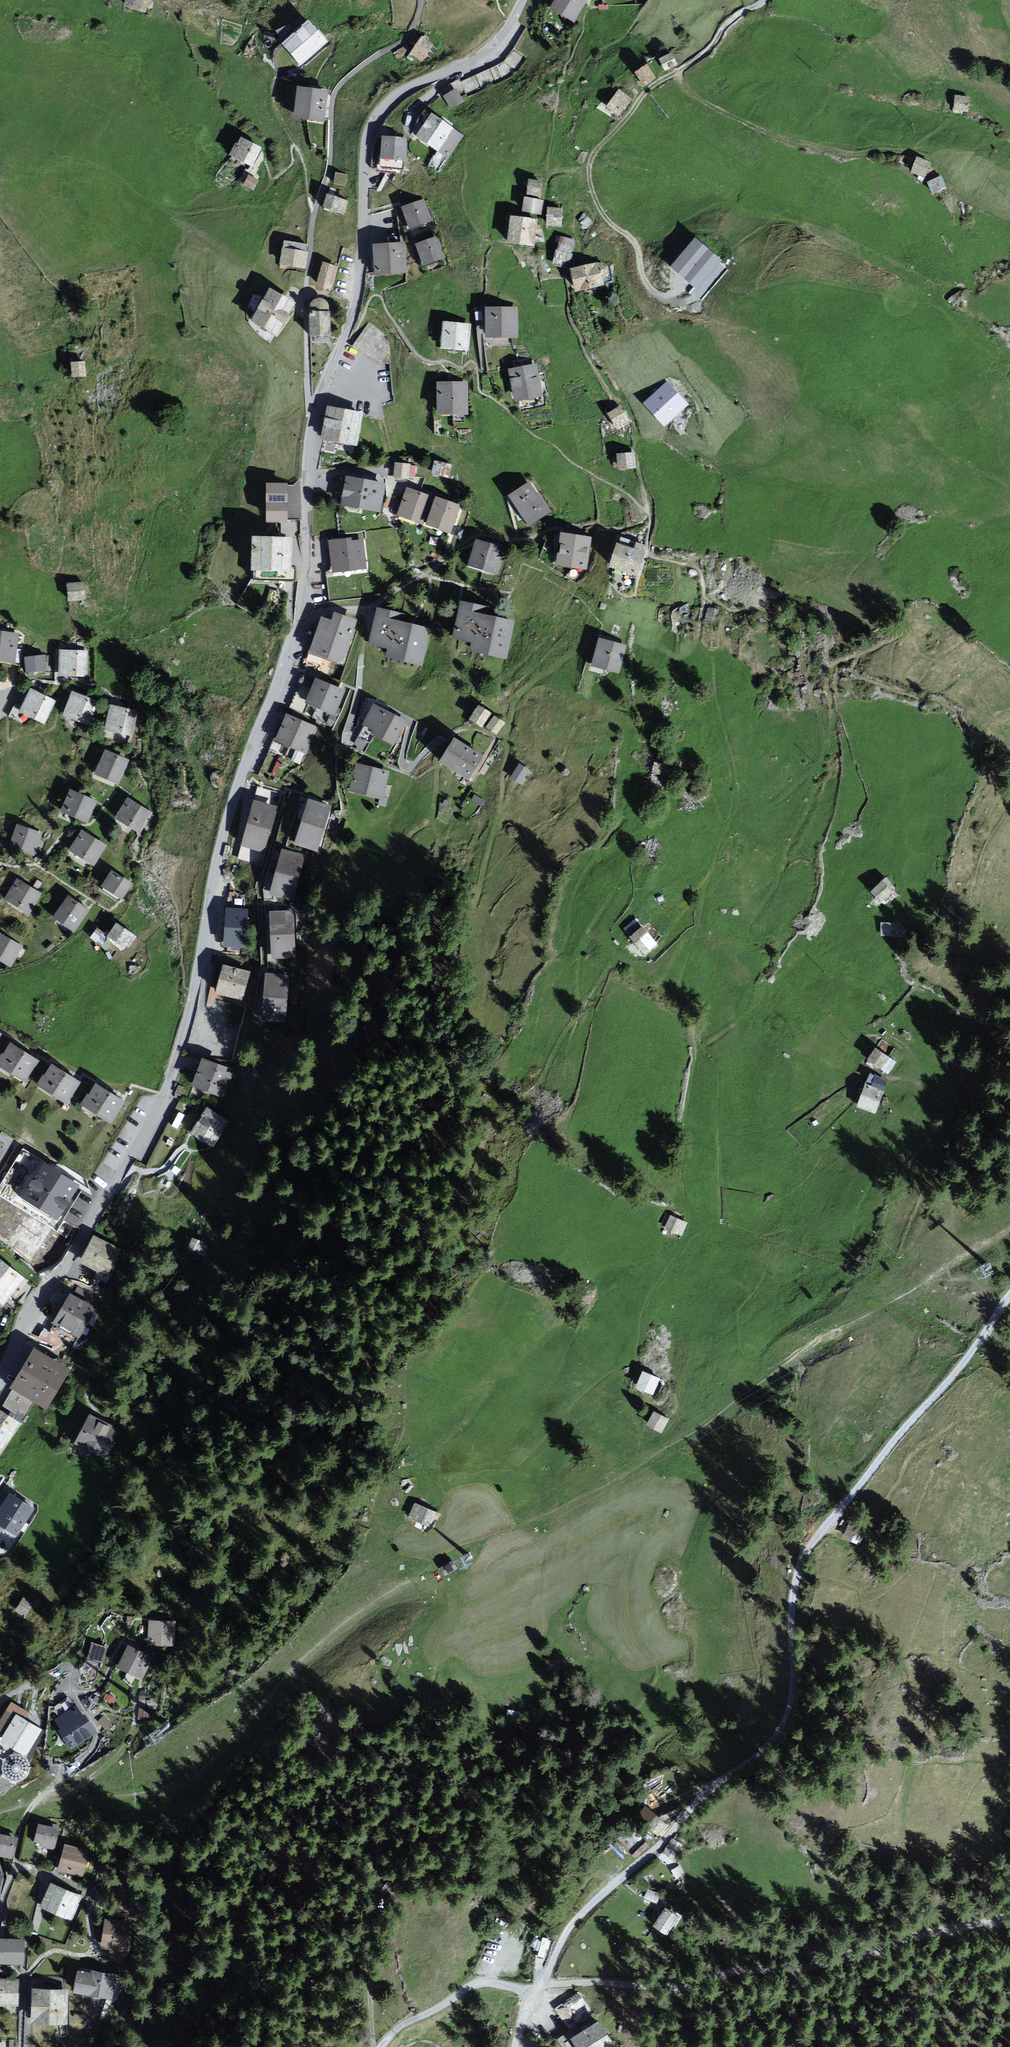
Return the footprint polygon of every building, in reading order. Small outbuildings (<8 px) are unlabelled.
[(125,6),(149,13),(152,0),(127,0),(125,6)] [(550,9),(569,21),(582,0),(555,0),(550,9)] [(303,26),(283,46),(303,67),(324,46),(303,26)] [(420,41),(410,54),(421,62),(431,48),(420,41)] [(672,56),(657,63),(662,73),(676,67),(672,56)] [(643,69),(634,74),(640,85),(650,80),(643,69)] [(323,92),(299,90),(297,122),(320,124),(323,92)] [(461,102),(454,90),(444,96),(450,108),(461,102)] [(629,99),(620,92),(608,108),(618,115),(629,99)] [(970,98),(955,98),(955,113),(970,113),(970,98)] [(429,118),(417,138),(446,156),(458,136),(429,118)] [(408,137),(382,136),(381,158),(406,160),(408,137)] [(255,149),(241,141),(231,158),(246,166),(255,149)] [(926,164),(916,161),(912,176),(921,178),(926,164)] [(940,177),(927,183),(932,193),(945,187),(940,177)] [(538,185),(528,183),(526,194),(536,195),(538,185)] [(343,203),(326,197),(322,210),(339,215),(343,203)] [(537,201),(524,200),(522,212),(536,213),(537,201)] [(431,218),(424,202),(402,211),(409,228),(431,218)] [(559,209),(548,210),(550,232),(561,231),(559,209)] [(528,244),(531,221),(508,218),(505,241),(528,244)] [(566,266),(573,242),(560,239),(553,263),(566,266)] [(434,241),(417,248),(426,267),(443,260),(434,241)] [(698,242),(672,274),(698,295),(724,263),(698,242)] [(402,272),(402,246),(378,247),(379,272),(402,272)] [(303,249),(283,247),(280,265),(300,267),(303,249)] [(333,268),(321,265),(315,287),(327,290),(333,268)] [(599,265),(572,272),(578,296),(605,289),(599,265)] [(293,305),(269,293),(253,322),(277,335),(293,305)] [(516,337),(514,310),(484,312),(485,339),(516,337)] [(328,313),(313,313),(312,334),(327,334),(328,313)] [(466,328),(444,326),(442,350),(464,351),(466,328)] [(84,362),(69,361),(69,375),(83,376),(84,362)] [(540,395),(535,367),(516,370),(521,399),(540,395)] [(466,385),(438,386),(439,411),(466,410),(466,385)] [(684,403),(667,385),(641,408),(659,427),(684,403)] [(362,415),(330,407),(323,437),(355,445),(362,415)] [(623,425),(616,408),(607,412),(614,429),(623,425)] [(632,454),(616,455),(618,470),(633,469),(632,454)] [(449,468),(433,461),(428,475),(444,481),(449,468)] [(408,467),(393,465),(392,477),(407,478),(408,467)] [(382,485),(348,479),(344,502),(378,509),(382,485)] [(285,521),(285,484),(266,484),(267,521),(285,521)] [(549,514),(530,484),(512,496),(530,526),(549,514)] [(427,498),(407,491),(399,515),(420,522),(427,498)] [(456,508),(435,502),(428,524),(448,530),(456,508)] [(589,540),(558,536),(555,562),(586,566),(589,540)] [(644,546),(619,538),(610,565),(635,573),(644,546)] [(282,541),(254,539),(253,567),(281,568),(282,541)] [(361,540),(328,544),(331,574),(364,570),(361,540)] [(506,550),(476,540),(468,564),(498,574),(506,550)] [(82,582),(65,584),(67,603),(83,601),(82,582)] [(510,621),(462,608),(453,641),(501,653),(510,621)] [(308,653),(341,664),(356,619),(334,611),(331,619),(320,616),(308,653)] [(428,628),(378,615),(369,649),(419,661),(428,628)] [(0,631),(0,662),(12,664),(17,634),(0,631)] [(624,647),(599,641),(593,666),(618,672),(624,647)] [(88,651),(60,650),(59,675),(88,676),(88,651)] [(43,657),(24,658),(25,676),(44,675),(43,657)] [(338,693),(316,684),(309,701),(331,710),(338,693)] [(57,701),(30,688),(19,709),(45,723),(57,701)] [(97,701),(72,691),(63,715),(88,724),(97,701)] [(399,723),(375,708),(364,727),(387,741),(399,723)] [(487,713),(478,708),(472,719),(481,724),(487,713)] [(135,713),(112,709),(108,734),(131,738),(135,713)] [(314,729),(286,718),(276,741),(305,753),(314,729)] [(500,722),(494,718),(488,728),(494,731),(500,722)] [(480,756),(455,741),(443,762),(468,776),(480,756)] [(127,762),(107,752),(97,772),(117,782),(127,762)] [(527,771),(520,766),(513,777),(520,782),(527,771)] [(385,774),(357,767),(350,792),(378,800),(385,774)] [(94,802),(72,792),(64,810),(86,820),(94,802)] [(483,801),(476,797),(474,800),(481,805),(483,801)] [(296,846),(308,800),(301,798),(292,828),(282,825),(277,841),(296,846)] [(148,813),(129,802),(120,819),(139,830),(148,813)] [(328,807),(312,803),(300,846),(317,850),(328,807)] [(263,852),(274,809),(254,804),(243,847),(263,852)] [(40,834),(20,827),(13,845),(33,852),(40,834)] [(103,846),(82,834),(73,850),(93,863),(103,846)] [(303,858),(282,852),(269,893),(291,899),(303,858)] [(129,881),(113,872),(102,890),(118,899),(129,881)] [(36,890),(17,880),(6,902),(25,912),(36,890)] [(881,883),(871,893),(884,906),(894,895),(881,883)] [(87,909),(70,898),(57,917),(74,928),(87,909)] [(244,946),(247,912),(226,910),(223,944),(244,946)] [(293,957),(291,913),(269,914),(270,957),(293,957)] [(900,923),(883,922),(882,938),(900,939),(900,923)] [(134,936),(118,924),(108,938),(125,949),(134,936)] [(655,945),(638,925),(623,937),(641,958),(655,945)] [(0,935),(0,962),(8,966),(19,945),(0,935)] [(247,974),(222,967),(215,993),(240,1000),(247,974)] [(288,980),(266,977),(259,1016),(281,1019),(288,980)] [(11,1045),(0,1062),(0,1066),(24,1082),(37,1062),(11,1045)] [(892,1066),(876,1050),(866,1059),(882,1076),(892,1066)] [(229,1071),(204,1062),(196,1085),(220,1094),(229,1071)] [(77,1082),(54,1067),(41,1086),(65,1102),(77,1082)] [(122,1103),(97,1086),(85,1105),(110,1121),(122,1103)] [(881,1094),(865,1087),(858,1103),(875,1110),(881,1094)] [(213,1145),(226,1123),(205,1110),(191,1131),(213,1145)] [(0,1138),(0,1158),(9,1143),(0,1138)] [(81,1192),(47,1174),(24,1216),(58,1235),(81,1192)] [(684,1224),(671,1216),(664,1227),(677,1235),(684,1224)] [(115,1251),(92,1240),(81,1261),(103,1273),(115,1251)] [(0,1263),(0,1297),(4,1300),(20,1279),(0,1263)] [(94,1310),(69,1297),(57,1321),(81,1334),(94,1310)] [(65,1370),(34,1352),(14,1386),(45,1404),(65,1370)] [(657,1381),(642,1374),(634,1391),(650,1398),(657,1381)] [(0,1413),(0,1453),(18,1423),(0,1413)] [(666,1421),(654,1413),(645,1427),(658,1435),(666,1421)] [(114,1430),(90,1418),(77,1446),(101,1457),(114,1430)] [(12,1496),(0,1515),(0,1525),(16,1535),(33,1509),(12,1496)] [(441,1515),(415,1503),(407,1521),(434,1533),(441,1515)] [(851,1520),(844,1537),(857,1543),(865,1527),(851,1520)] [(173,1625),(150,1624),(149,1646),(172,1646),(173,1625)] [(108,1648),(93,1643),(88,1658),(103,1663),(108,1648)] [(150,1658),(129,1649),(120,1670),(141,1679),(150,1658)] [(94,1732),(77,1708),(56,1724),(73,1747),(94,1732)] [(16,1713),(0,1740),(26,1756),(42,1729),(16,1713)] [(3,1764),(3,1770),(5,1775),(8,1778),(12,1781),(17,1781),(23,1780),(26,1777),(29,1773),(30,1768),(29,1764),(27,1760),(22,1756),(18,1754),(13,1755),(9,1756),(6,1760),(3,1764)] [(642,1811),(654,1815),(656,1807),(645,1803),(642,1811)] [(57,1830),(38,1826),(34,1842),(54,1847),(57,1830)] [(0,1836),(0,1854),(9,1857),(14,1840),(0,1836)] [(664,1854),(673,1861),(683,1847),(673,1841),(664,1854)] [(84,1852),(64,1846),(58,1868),(78,1873),(84,1852)] [(77,1896),(50,1885),(41,1908),(68,1918),(77,1896)] [(657,1893),(646,1890),(642,1900),(654,1904),(657,1893)] [(669,1936),(680,1917),(662,1906),(651,1926),(669,1936)] [(125,1926),(106,1922),(101,1947),(120,1951),(125,1926)] [(0,1938),(0,1964),(23,1965),(25,1940),(0,1938)] [(111,1975),(78,1970),(74,1991),(108,1996),(111,1975)] [(0,1979),(0,2005),(20,2006),(22,1980),(0,1979)] [(66,1989),(32,1989),(32,2024),(66,2024),(66,1989)] [(577,1997),(556,2009),(568,2028),(589,2016),(577,1997)] [(559,2041),(562,2046),(581,2046),(602,2034),(593,2020),(559,2041)]
